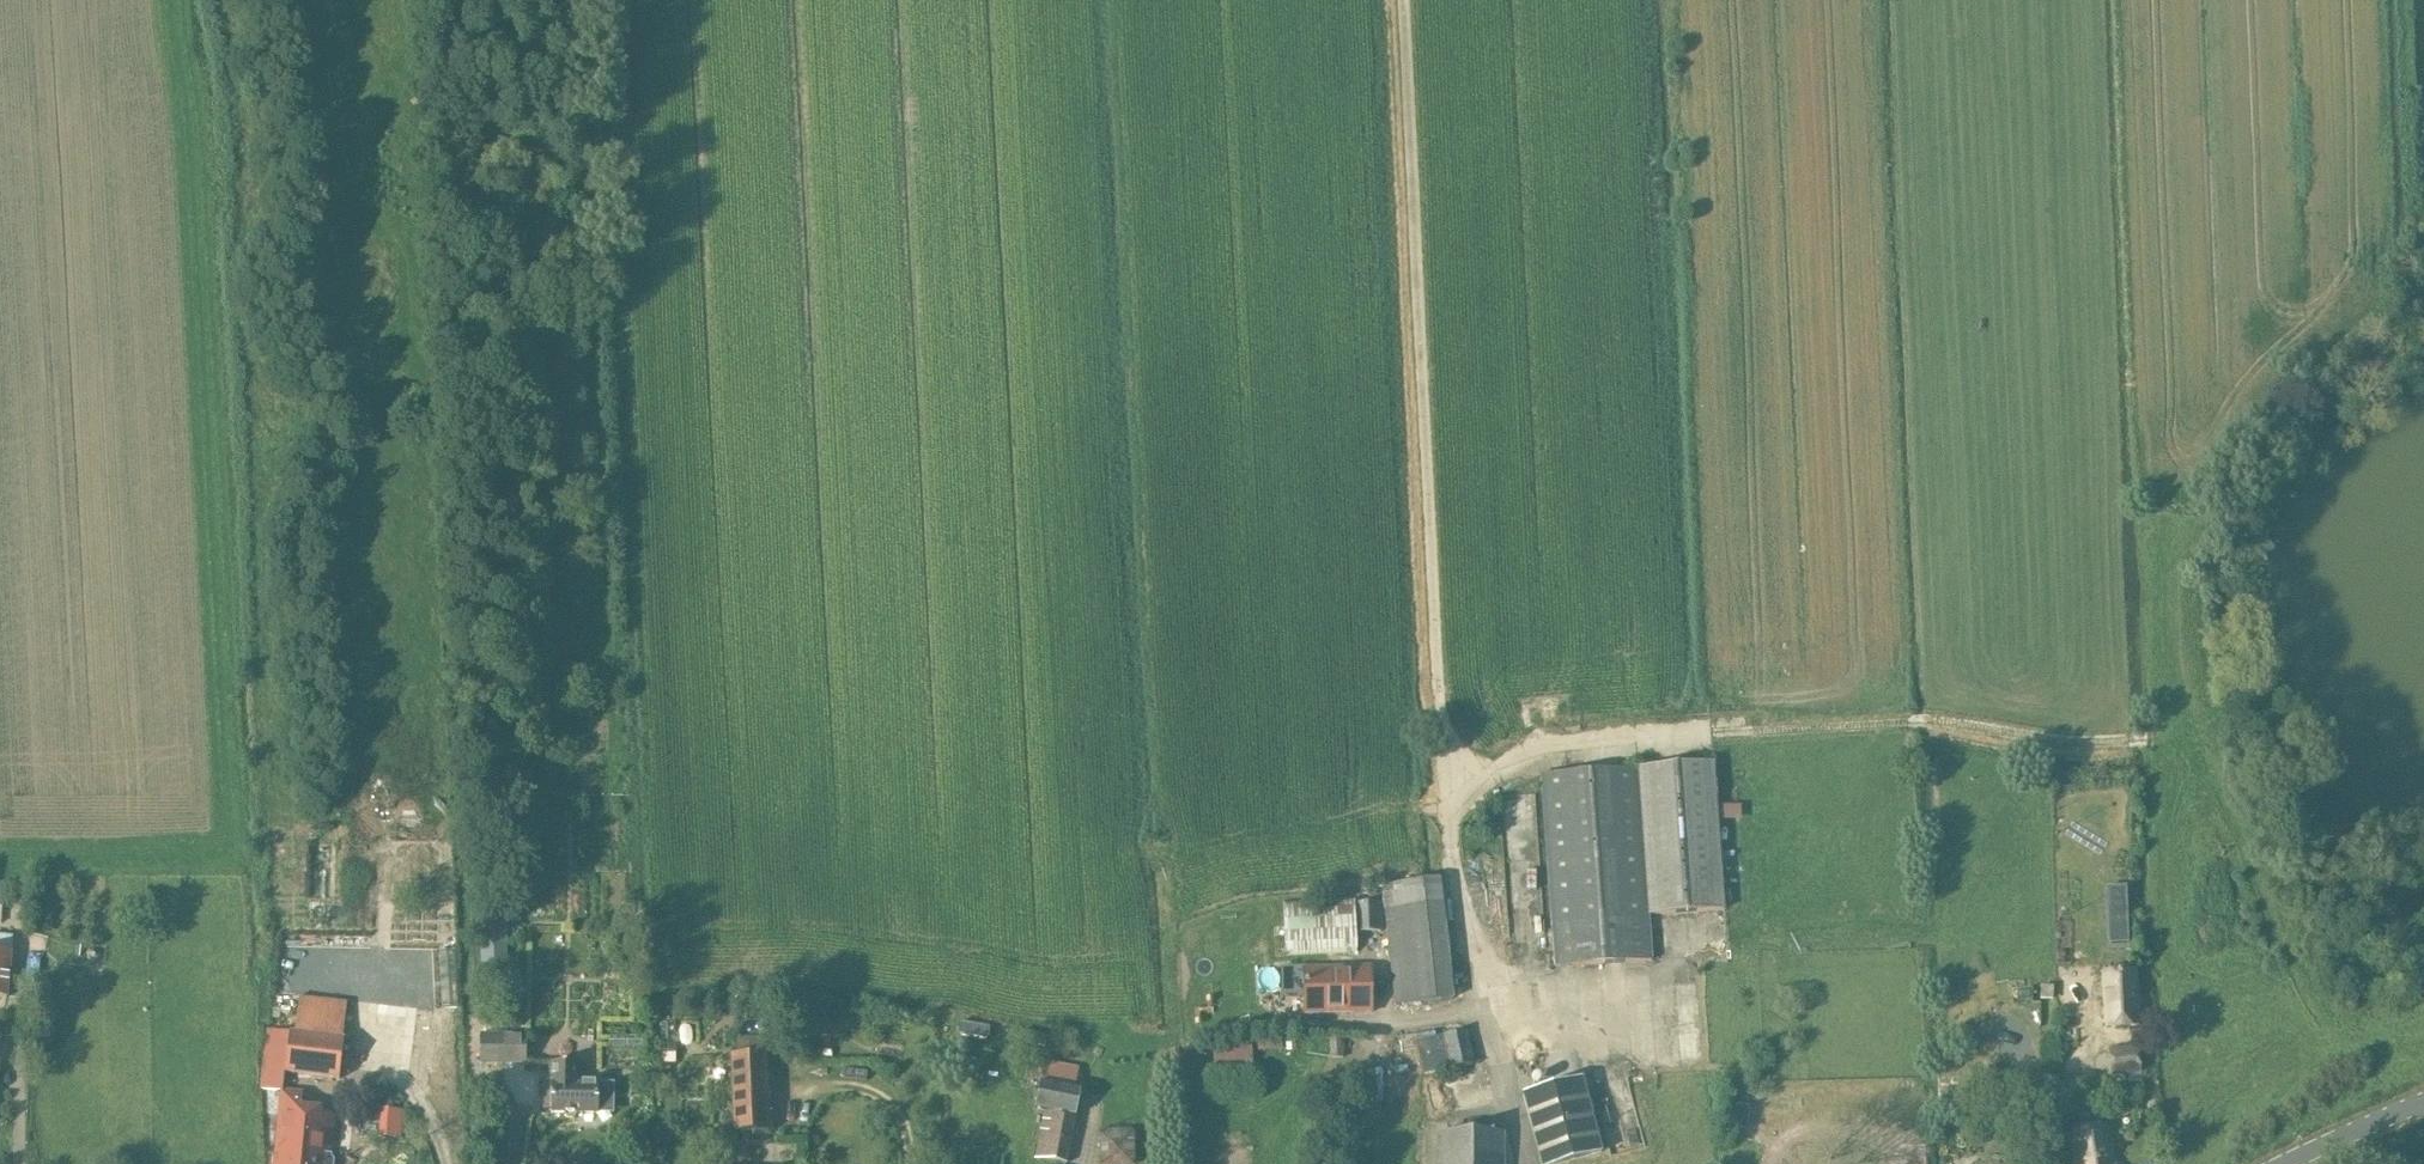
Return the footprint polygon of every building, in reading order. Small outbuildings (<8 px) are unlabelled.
[(1713,763),(1541,775),(1555,967),(1652,960),(1649,915),(1724,909),(1713,763)] [(1395,1005),(1453,999),(1440,879),(1382,885),(1395,1005)] [(1355,898),(1283,901),(1286,955),(1358,952),(1357,934),(1355,905),(1355,898)] [(1381,932),(1379,904),(1355,905),(1357,934),(1381,932)] [(2128,926),(2109,927),(2110,943),(2128,943),(2128,926)] [(508,935),(481,936),(481,965),(508,965),(508,935)] [(13,937),(0,936),(0,997),(7,997),(13,937)] [(1304,1014),(1372,1012),(1370,967),(1303,969),(1304,1014)] [(386,970),(385,983),(416,985),(417,971),(386,970)] [(2106,1028),(2138,1026),(2135,972),(2102,974),(2106,1028)] [(2053,999),(2053,987),(2041,987),(2041,999),(2053,999)] [(1439,1071),(1474,1061),(1464,1026),(1429,1036),(1439,1071)] [(334,1160),(331,1156),(336,1116),(300,1112),(303,1091),(283,1089),(285,1073),(340,1079),(345,1039),(268,1029),(260,1088),(280,1091),(274,1163),(334,1163),(334,1160)] [(482,1034),(481,1063),(498,1063),(527,1064),(527,1035),(498,1035),(482,1034)] [(2110,1076),(2140,1073),(2138,1048),(2108,1051),(2110,1076)] [(735,1133),(769,1131),(766,1055),(732,1056),(735,1133)] [(1041,1084),(1036,1109),(1046,1111),(1036,1159),(1064,1163),(1068,1163),(1082,1092),(1074,1091),(1079,1069),(1045,1062),(1041,1084)] [(614,1083),(581,1082),(581,1064),(553,1063),(552,1081),(545,1081),(544,1110),(551,1110),(551,1113),(563,1113),(566,1118),(575,1118),(577,1113),(599,1114),(599,1108),(614,1108),(614,1083)] [(1253,1065),(1214,1068),(1215,1080),(1254,1077),(1253,1065)] [(1522,1095),(1540,1163),(1560,1163),(1602,1153),(1582,1079),(1522,1095)] [(401,1138),(404,1111),(381,1109),(379,1136),(401,1138)] [(1135,1163),(1134,1128),(1097,1129),(1098,1163),(1135,1163)] [(2109,1128),(2069,1134),(2074,1163),(2114,1163),(2109,1128)] [(1503,1134),(1442,1134),(1442,1163),(1504,1163),(1503,1134)]
